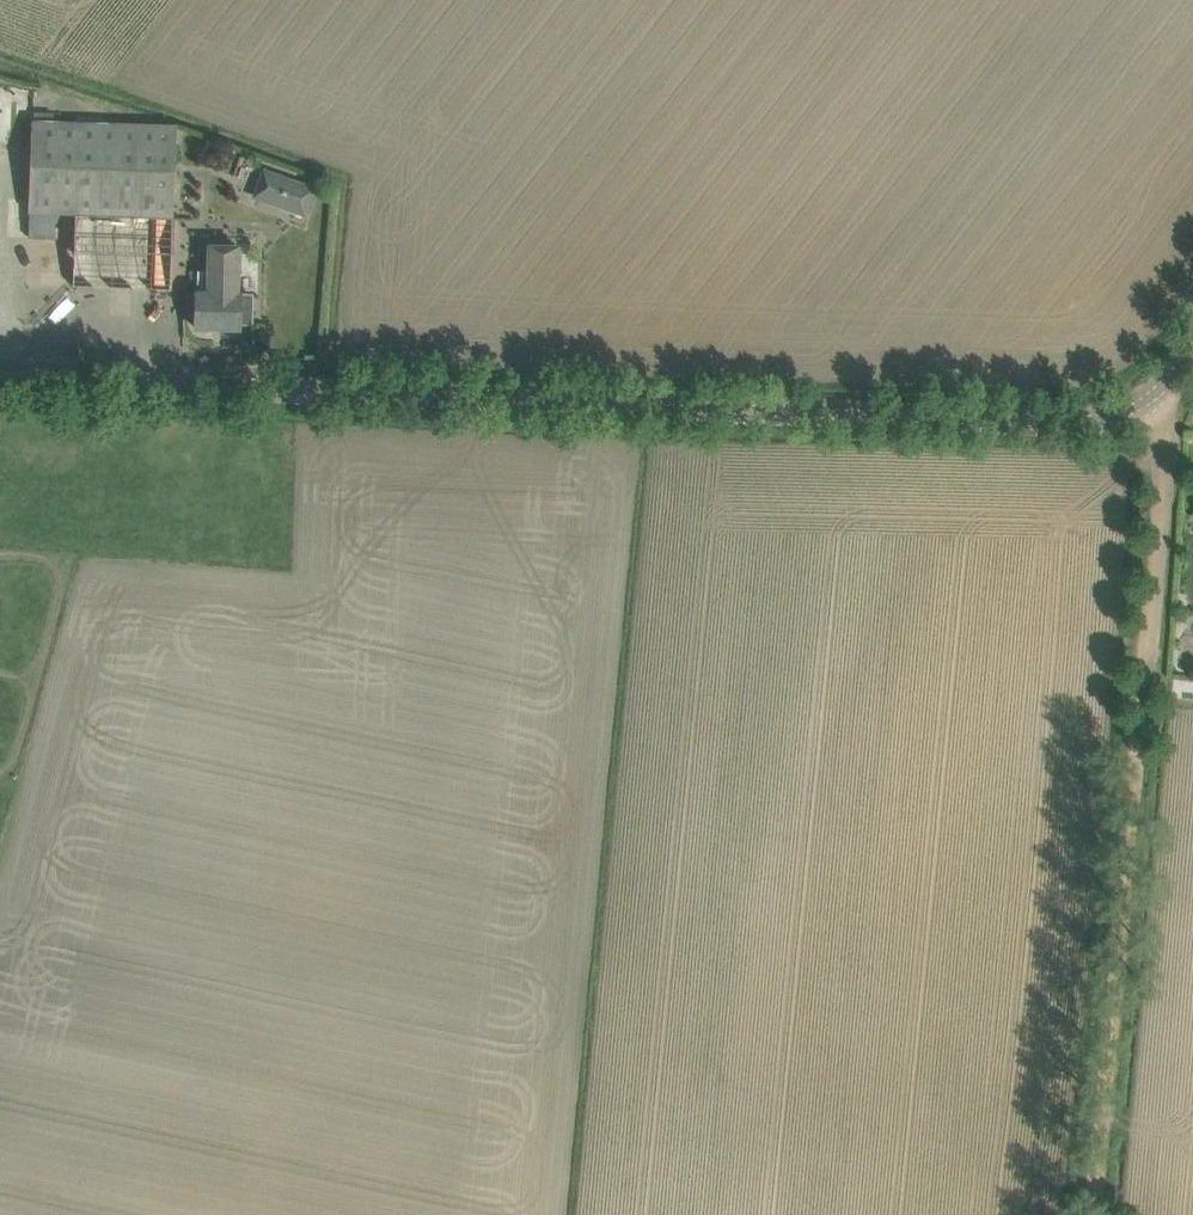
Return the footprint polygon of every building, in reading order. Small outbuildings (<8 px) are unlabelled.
[(170,290),(176,126),(33,121),(30,188),(29,212),(29,239),(74,240),(73,286),(170,290)] [(262,168),(251,199),(304,218),(315,188),(262,168)] [(239,328),(240,304),(240,295),(236,295),(236,272),(237,272),(237,247),(210,246),(209,272),(220,272),(220,295),(196,294),(195,327),(239,328)]
